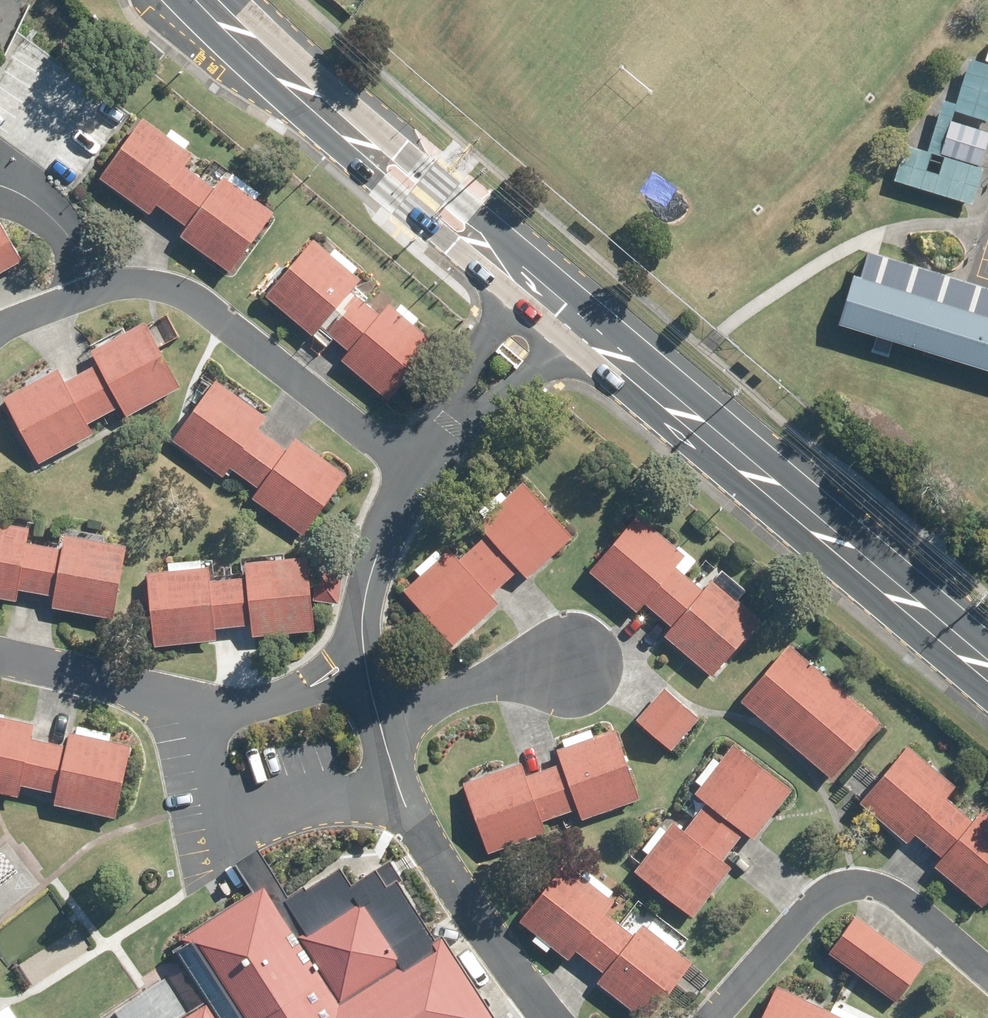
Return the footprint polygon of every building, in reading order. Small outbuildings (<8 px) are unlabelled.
[(977,163),(987,130),(949,117),(952,106),(987,118),(987,61),(968,55),(954,100),(942,96),(926,148),(904,140),(892,176),(971,201),(983,165),(977,163)] [(141,116),(98,174),(148,210),(155,201),(169,211),(197,173),(183,163),(191,151),(184,145),(188,139),(170,126),(165,133),(141,116)] [(180,234),(227,269),(270,210),(221,174),(213,185),(197,173),(169,211),(187,224),(180,234)] [(19,256),(0,225),(0,267),(19,256)] [(313,236),(264,292),(311,332),(319,323),(333,335),(363,300),(348,287),(358,276),(351,270),(356,264),(334,246),(330,251),(313,236)] [(987,367),(987,314),(851,272),(837,320),(987,367)] [(348,348),(340,357),(385,396),(432,341),(386,300),(377,311),(363,300),(333,335),(348,348)] [(89,347),(97,361),(79,371),(102,412),(120,402),(126,412),(180,382),(143,317),(89,347)] [(91,430),(86,420),(102,412),(79,371),(63,380),(56,367),(4,396),(40,459),(91,430)] [(255,425),(264,413),(213,377),(171,437),(221,474),(229,463),(244,474),(271,437),(255,425)] [(271,437),(244,474),(259,485),(250,496),(299,531),(342,471),(293,435),(285,447),(271,437)] [(486,532),(472,545),(504,579),(518,566),(527,576),(571,535),(521,480),(504,495),(498,489),(482,504),(490,512),(478,523),(486,532)] [(635,511),(588,567),(636,608),(642,600),(657,612),(687,577),(683,572),(696,558),(678,542),(676,545),(635,511)] [(15,597),(16,586),(35,589),(43,542),(23,539),(25,525),(0,520),(0,595),(15,597)] [(52,593),(50,605),(109,614),(122,542),(61,531),(59,546),(43,542),(35,589),(52,593)] [(435,548),(413,567),(419,573),(401,590),(450,644),(498,600),(490,592),(504,579),(472,545),(457,559),(447,548),(441,554),(435,548)] [(225,575),(231,623),(250,621),(251,634),(310,628),(303,552),(242,558),(244,573),(225,575)] [(211,577),(210,563),(168,567),(146,570),(154,643),(214,636),(213,625),(231,623),(225,575),(211,577)] [(316,569),(313,599),(337,601),(341,572),(316,569)] [(657,612),(672,624),(664,633),(711,673),(758,618),(711,578),(702,589),(687,577),(657,612)] [(788,643),(740,700),(783,736),(831,680),(788,643)] [(831,680),(783,736),(830,775),(877,719),(831,680)] [(663,686),(636,717),(670,747),(697,716),(663,686)] [(16,794),(18,782),(36,786),(47,741),(28,737),(31,722),(0,715),(0,791),(16,794)] [(544,767),(560,810),(576,804),(581,817),(638,795),(612,727),(592,735),(588,727),(560,738),(563,745),(555,748),(560,761),(544,767)] [(56,790),(54,802),(111,815),(127,744),(68,731),(65,745),(47,741),(36,786),(56,790)] [(693,791),(706,800),(695,814),(732,842),(742,829),(767,848),(788,819),(774,808),(789,787),(731,742),(693,791)] [(913,831),(929,844),(960,809),(966,814),(974,804),(952,785),(954,783),(905,742),(858,799),(905,839),(913,831)] [(540,817),(560,810),(544,767),(524,775),(518,760),(462,782),(488,851),(545,829),(540,817)] [(981,808),(971,818),(966,814),(960,809),(929,844),(942,855),(934,864),(940,869),(934,875),(957,894),(963,889),(981,904),(987,895),(987,814),(981,808)] [(658,824),(641,847),(647,852),(634,869),(692,914),(730,866),(720,858),(732,842),(695,814),(684,829),(671,820),(665,829),(658,824)] [(172,1017),(495,1017),(440,931),(433,935),(398,879),(400,878),(387,858),(374,866),(372,863),(348,878),(339,863),(303,885),(302,882),(282,894),(304,929),(294,936),(260,882),(185,929),(196,947),(181,956),(207,996),(172,1017)] [(603,911),(612,899),(564,861),(518,918),(566,956),(574,947),(588,960),(618,922),(603,911)] [(853,913),(827,950),(894,999),(921,962),(853,913)] [(603,971),(595,980),(642,1017),(689,961),(642,922),(632,934),(618,922),(588,960),(603,971)] [(758,1017),(821,1017),(826,1009),(775,984),(758,1017)] [(826,1009),(821,1017),(844,1017),(826,1009)]
